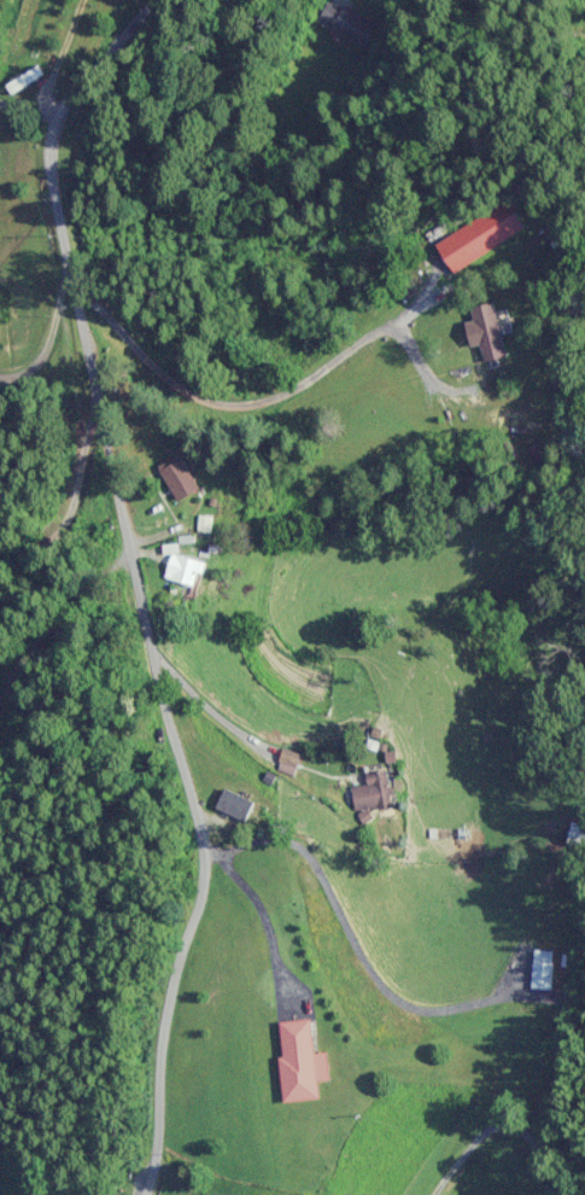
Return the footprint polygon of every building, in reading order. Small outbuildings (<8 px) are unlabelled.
[(319,24),(367,46),(372,34),(364,30),(370,17),(333,0),(331,0),(319,24)] [(428,230),(447,265),(526,222),(508,189),(506,191),(510,197),(467,220),(462,212),(428,230)] [(471,307),(485,361),(507,356),(493,301),(471,307)] [(201,489),(181,454),(159,467),(180,501),(201,489)] [(207,563),(174,550),(164,576),(197,588),(207,563)] [(282,761),(298,767),(302,755),(286,750),(282,761)] [(356,811),(391,808),(388,771),(367,773),(368,786),(354,787),(356,811)] [(246,822),(256,803),(228,789),(218,808),(246,822)] [(555,991),(555,952),(535,952),(535,991),(555,991)] [(286,1104),(321,1100),(320,1082),(331,1081),(329,1054),(315,1055),(313,1020),(279,1023),(286,1104)]
